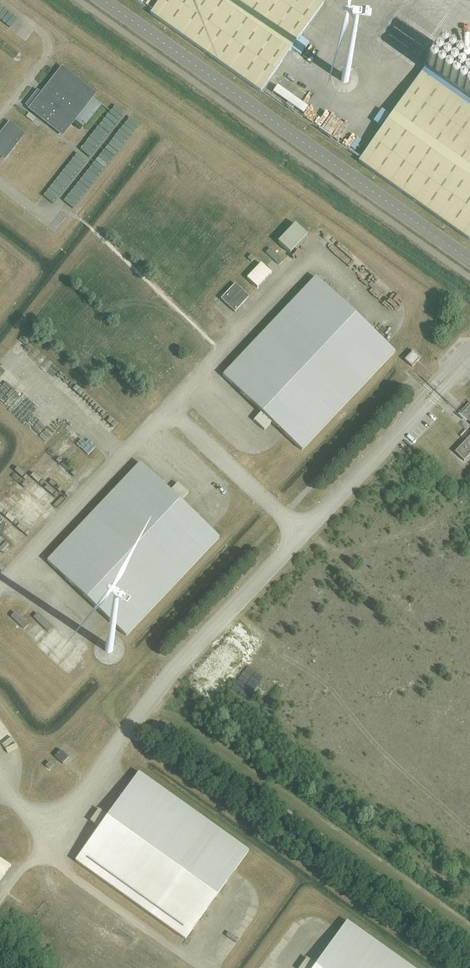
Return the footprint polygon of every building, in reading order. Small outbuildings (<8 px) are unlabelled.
[(319,0),(160,0),(150,14),(261,92),(291,49),(300,55),(309,43),(300,37),(324,3),(319,0)] [(330,50),(317,65),(318,84),(333,97),(352,96),(365,81),(364,62),(349,49),(330,50)] [(94,94),(62,68),(42,93),(37,90),(25,105),(62,134),(91,97),(94,94)] [(421,73),(391,116),(382,110),(373,121),(382,128),(358,161),(469,240),(469,238),(469,107),(421,73)] [(0,135),(0,155),(4,158),(23,134),(9,123),(0,135)] [(278,242),(290,254),(307,235),(295,224),(292,227),(278,242)] [(247,278),(257,288),(271,273),(261,264),(247,278)] [(316,277),(222,375),(261,412),(254,420),(264,430),(272,422),(284,434),(302,450),(395,352),(386,344),(316,277)] [(230,289),(220,299),(234,312),(249,297),(235,283),(230,289)] [(404,360),(412,367),(420,358),(421,358),(420,358),(413,351),(404,360)] [(461,414),(469,423),(469,405),(461,414)] [(454,452),(464,461),(469,454),(469,436),(454,452)] [(46,561),(127,636),(220,537),(180,500),(186,492),(177,483),(169,491),(138,462),(46,561)] [(103,647),(103,648),(103,650),(104,652),(106,653),(107,653),(109,653),(111,652),(112,650),(112,648),(112,647),(111,645),(109,644),(107,644),(106,644),(104,645),(103,647)] [(54,756),(58,759),(62,764),(68,757),(61,750),(54,756)] [(75,861),(185,940),(234,871),(248,851),(138,772),(131,782),(107,816),(98,809),(90,821),(99,827),(75,861)] [(10,866),(0,859),(0,881),(10,866)] [(345,921),(315,963),(306,957),(298,967),(411,967),(345,921)]
